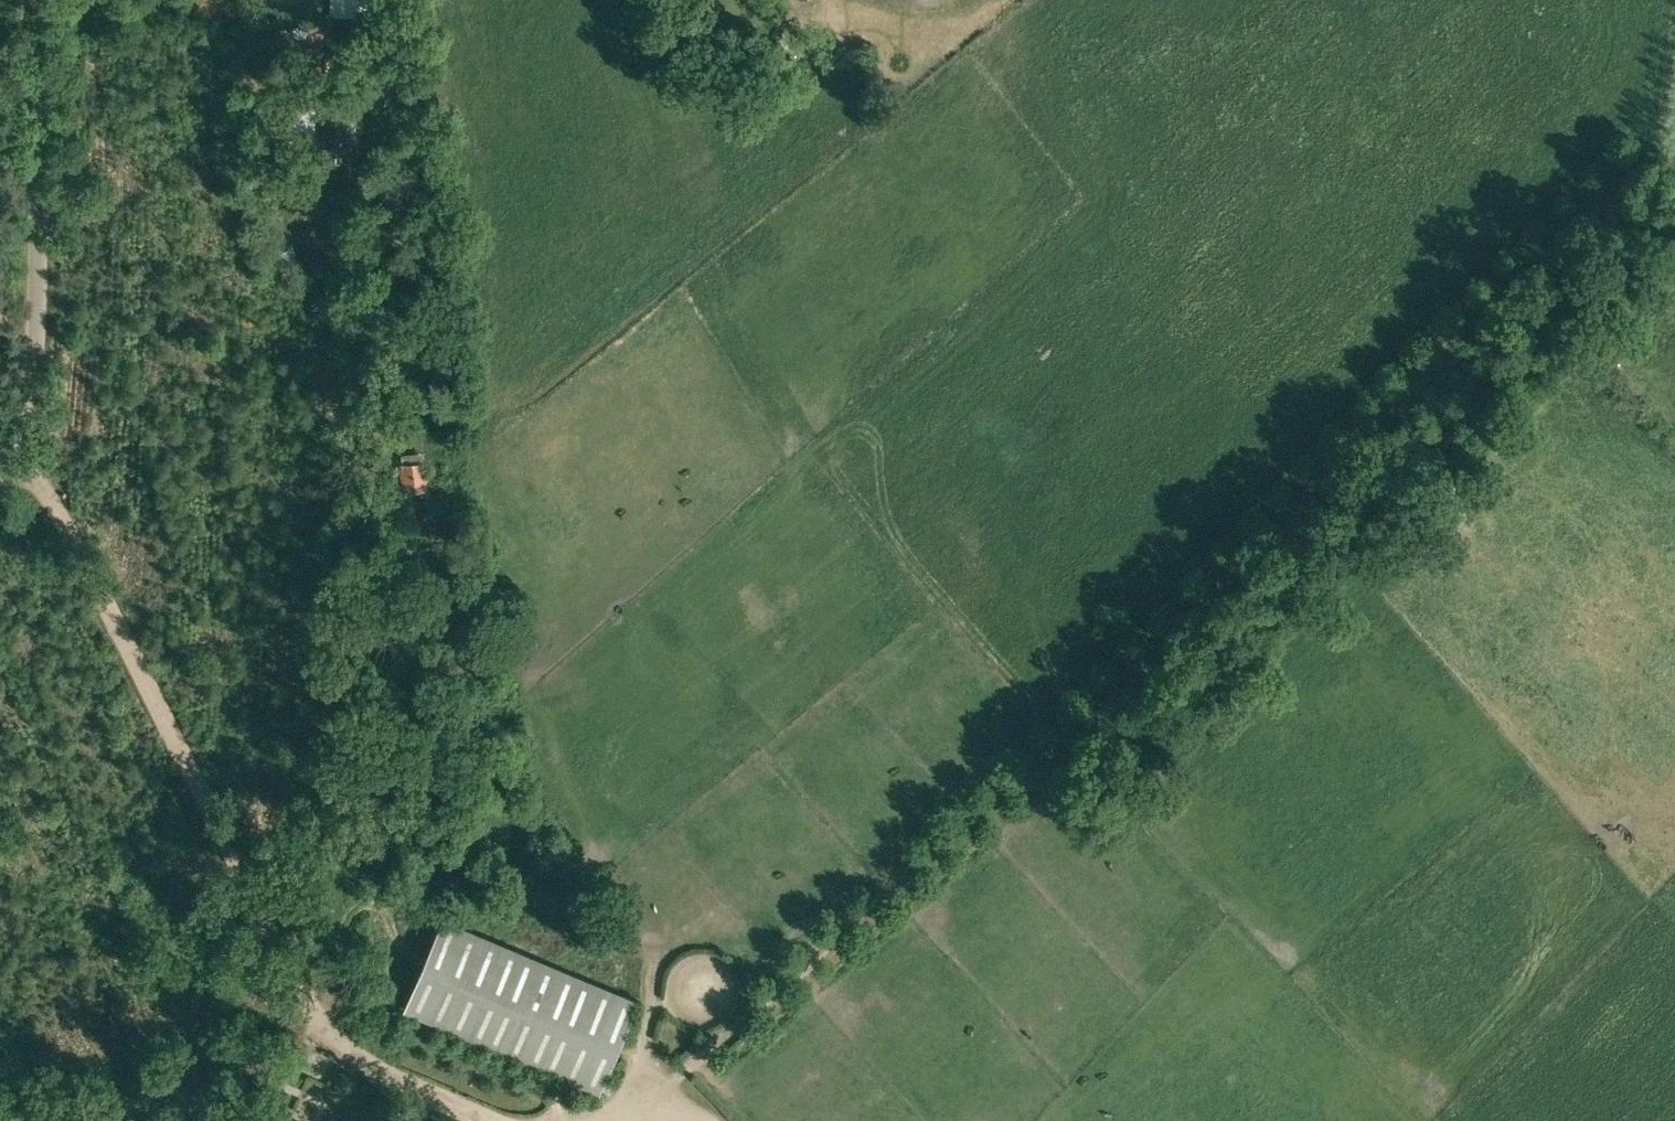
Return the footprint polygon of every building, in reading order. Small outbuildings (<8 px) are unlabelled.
[(359,16),(382,17),(383,0),(359,0),(359,16)] [(326,99),(326,136),(327,161),(350,161),(350,142),(345,142),(345,120),(354,120),(354,98),(326,99)] [(293,247),(283,250),(288,266),(298,262),(293,247)] [(357,258),(346,273),(357,280),(367,265),(357,258)] [(401,454),(402,464),(400,464),(404,493),(430,490),(428,461),(425,462),(424,451),(401,454)] [(600,1091),(638,1001),(444,920),(407,1010),(600,1091)]
